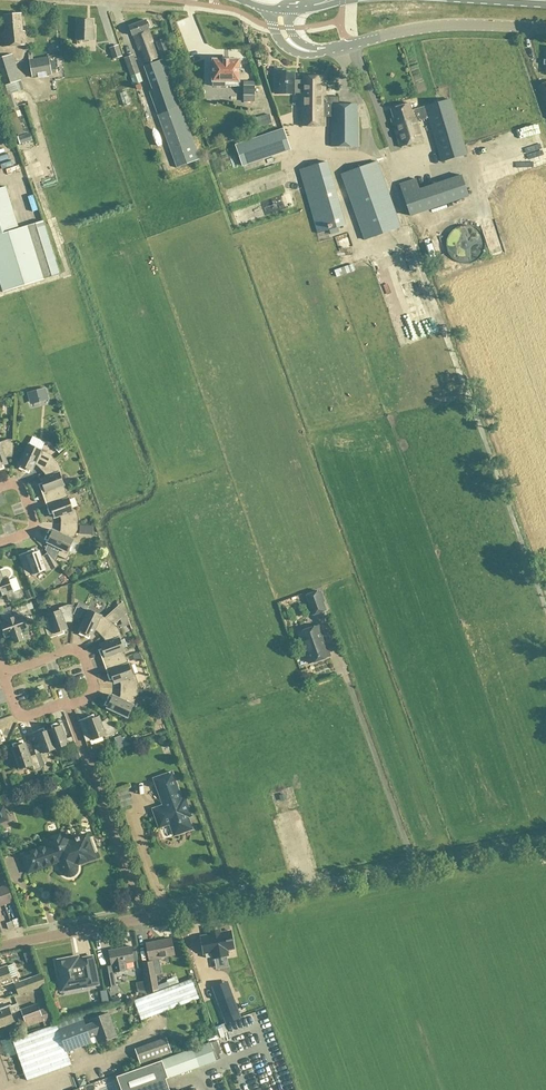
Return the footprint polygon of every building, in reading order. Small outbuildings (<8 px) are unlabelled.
[(4,34),(1,34),(2,48),(26,46),(25,32),(21,32),(20,15),(2,16),(4,34)] [(75,21),(75,41),(92,41),(92,27),(91,27),(91,22),(75,21)] [(145,21),(128,28),(131,37),(132,37),(142,65),(157,60),(147,32),(148,31),(147,29),(148,28),(149,27),(147,22),(145,21)] [(163,40),(155,43),(160,58),(168,55),(163,40)] [(117,47),(108,49),(111,60),(120,57),(117,47)] [(0,59),(0,88),(19,81),(11,56),(0,59)] [(141,83),(138,75),(131,57),(123,60),(130,78),(133,86),(141,83)] [(47,58),(28,61),(31,79),(50,75),(47,58)] [(212,61),(211,82),(211,87),(224,87),(237,88),(238,61),(221,61),(220,59),(214,59),(213,61),(212,61)] [(172,78),(169,78),(163,60),(143,67),(151,91),(148,92),(175,169),(199,160),(174,92),(177,91),(172,78)] [(302,95),(302,82),(293,81),(293,74),(281,74),(281,72),(280,70),(275,70),(274,71),(273,95),(293,95),(299,95),(302,95)] [(370,83),(379,83),(380,72),(370,72),(370,83)] [(299,95),(298,127),(323,128),(323,118),(323,97),(324,81),(321,81),(321,78),(302,78),(302,82),(302,95),(299,95)] [(545,112),(545,84),(537,87),(545,112)] [(254,88),(242,88),(242,103),(254,103),(254,88)] [(121,94),(127,107),(132,105),(126,92),(121,94)] [(338,98),(323,97),(323,118),(330,118),(329,148),(356,148),(357,115),(355,115),(355,106),(338,106),(338,98)] [(416,123),(427,120),(439,163),(464,156),(450,102),(411,113),(409,106),(390,111),(393,120),(390,121),(398,149),(422,142),(416,123)] [(252,119),(254,129),(271,124),(269,115),(252,119)] [(535,126),(520,132),(524,143),(539,138),(535,126)] [(281,130),(235,146),(242,167),(289,151),(281,130)] [(326,162),(297,171),(315,234),(319,233),(344,226),(341,218),(342,217),(326,162)] [(376,163),(340,176),(363,241),(399,228),(376,163)] [(415,180),(399,185),(410,217),(467,197),(460,176),(418,190),(415,180)] [(2,293),(51,278),(34,224),(17,229),(4,187),(0,189),(0,288),(2,293)] [(446,239),(445,245),(445,250),(447,255),(450,260),(455,263),(460,265),(466,265),(471,264),(476,261),(480,257),(482,252),(483,247),(483,242),(481,236),(477,232),(473,229),(468,227),(462,227),(457,228),(452,231),(449,234),(446,239)] [(350,266),(333,272),(335,278),(353,272),(350,266)] [(420,357),(409,359),(413,379),(424,377),(420,357)] [(447,368),(436,372),(440,381),(451,377),(447,368)] [(26,393),(29,405),(48,401),(45,389),(26,393)] [(3,469),(2,466),(6,464),(3,457),(7,456),(12,456),(13,440),(7,440),(0,443),(0,470),(3,469)] [(64,449),(59,443),(53,448),(58,454),(64,449)] [(42,471),(54,460),(50,456),(28,445),(19,466),(20,466),(19,469),(28,473),(29,471),(31,471),(34,464),(37,465),(42,471)] [(54,460),(42,471),(45,474),(47,478),(40,480),(41,485),(38,486),(44,500),(65,493),(59,474),(61,473),(58,464),(54,460)] [(86,477),(80,479),(82,486),(88,484),(86,477)] [(72,511),(65,493),(44,500),(49,515),(52,514),(54,519),(60,516),(62,520),(62,524),(77,525),(78,519),(74,510),(72,511)] [(77,525),(62,524),(61,532),(60,535),(52,531),(51,533),(49,531),(44,540),(47,542),(46,543),(60,549),(57,556),(66,561),(69,553),(67,552),(77,530),(77,525)] [(44,571),(45,574),(54,570),(58,566),(48,554),(44,558),(41,559),(38,552),(33,554),(32,551),(18,556),(25,578),(44,571)] [(6,595),(9,602),(22,598),(20,591),(12,593),(7,579),(9,578),(10,575),(10,573),(9,571),(6,569),(4,570),(0,571),(0,597),(6,595)] [(27,591),(24,592),(27,600),(33,597),(29,586),(26,588),(27,591)] [(318,592),(305,597),(312,615),(324,611),(318,592)] [(43,595),(34,599),(38,608),(47,604),(43,595)] [(0,624),(0,625),(4,637),(9,635),(13,644),(24,640),(20,631),(25,630),(20,615),(28,612),(25,605),(12,610),(15,618),(4,621),(5,623),(0,624)] [(40,618),(48,640),(63,634),(61,631),(66,630),(64,623),(67,621),(72,622),(73,606),(67,606),(57,609),(58,611),(40,618)] [(102,636),(114,626),(110,621),(88,611),(78,631),(80,632),(79,635),(88,639),(89,636),(91,637),(94,629),(97,631),(102,636)] [(114,626),(102,636),(105,639),(106,643),(100,646),(101,650),(98,651),(104,666),(125,658),(118,640),(121,639),(118,630),(114,626)] [(305,650),(310,663),(309,663),(309,664),(328,657),(328,656),(327,657),(321,640),(323,639),(318,626),(297,634),(303,650),(305,650)] [(125,658),(104,666),(109,681),(112,679),(114,684),(120,682),(122,685),(121,689),(137,690),(137,685),(134,676),(132,676),(125,658)] [(83,672),(76,677),(85,692),(92,688),(83,672)] [(137,690),(121,689),(121,697),(120,700),(112,696),(111,698),(108,697),(104,706),(107,707),(106,709),(126,718),(137,696),(137,690)] [(92,716),(77,722),(85,743),(104,736),(105,739),(114,736),(118,732),(107,720),(104,723),(100,724),(98,718),(93,719),(92,716)] [(48,731),(54,750),(67,745),(73,742),(71,737),(65,740),(59,723),(51,726),(52,730),(48,731)] [(40,748),(34,751),(40,768),(44,767),(39,754),(42,754),(54,750),(48,731),(44,733),(42,729),(34,732),(40,748)] [(136,741),(132,736),(127,740),(131,745),(136,741)] [(113,739),(117,750),(129,746),(123,738),(121,739),(120,737),(113,739)] [(40,768),(34,751),(35,755),(29,758),(24,744),(22,745),(21,742),(12,745),(13,748),(11,749),(19,770),(31,765),(33,771),(40,768)] [(152,810),(158,828),(173,823),(178,834),(190,830),(191,828),(187,818),(189,817),(190,815),(184,798),(181,799),(171,773),(153,779),(162,806),(152,810)] [(66,835),(54,840),(56,844),(21,856),(27,873),(53,864),(53,862),(60,860),(62,863),(59,865),(62,873),(64,875),(66,876),(70,876),(72,875),(75,873),(76,871),(76,868),(75,865),(94,858),(92,854),(95,853),(90,839),(87,840),(85,835),(78,838),(78,837),(74,839),(68,842),(66,835)] [(3,906),(12,902),(6,886),(0,888),(0,897),(3,906)] [(17,919),(11,921),(14,929),(20,927),(17,919)] [(233,951),(229,934),(200,939),(203,957),(204,957),(205,961),(212,960),(212,961),(227,958),(226,953),(233,951)] [(158,991),(153,968),(160,966),(159,959),(174,956),(171,939),(145,944),(149,963),(141,964),(144,978),(146,995),(158,991)] [(111,966),(102,968),(105,988),(115,986),(112,973),(126,971),(126,969),(132,968),(133,966),(132,963),(133,963),(131,953),(130,947),(108,951),(111,966)] [(77,957),(70,958),(54,961),(59,991),(81,987),(82,988),(97,985),(92,957),(77,960),(77,957)] [(9,975),(6,967),(5,967),(0,969),(0,986),(11,982),(13,981),(14,984),(14,985),(18,995),(44,986),(40,975),(18,983),(16,977),(10,979),(9,975)] [(198,999),(191,980),(133,1001),(140,1021),(198,999)] [(240,1018),(231,993),(215,999),(225,1024),(240,1018)] [(118,997),(111,999),(113,1006),(121,1004),(118,997)] [(12,1023),(10,1015),(18,1012),(16,1005),(9,1007),(0,1010),(0,1027),(12,1023)] [(51,1008),(39,1012),(36,1005),(20,1011),(23,1018),(17,1020),(21,1029),(42,1022),(43,1026),(56,1022),(51,1008)] [(91,1026),(88,1027),(86,1028),(83,1021),(82,1017),(56,1024),(56,1025),(11,1041),(26,1082),(71,1065),(66,1053),(91,1043),(89,1036),(91,1035),(94,1034),(98,1044),(116,1037),(107,1014),(89,1021),(91,1026)] [(140,1066),(171,1054),(165,1039),(135,1050),(140,1066)] [(209,1043),(193,1049),(161,1061),(167,1079),(199,1067),(216,1061),(209,1043)] [(119,1089),(168,1089),(166,1086),(158,1063),(115,1078),(119,1089)]
